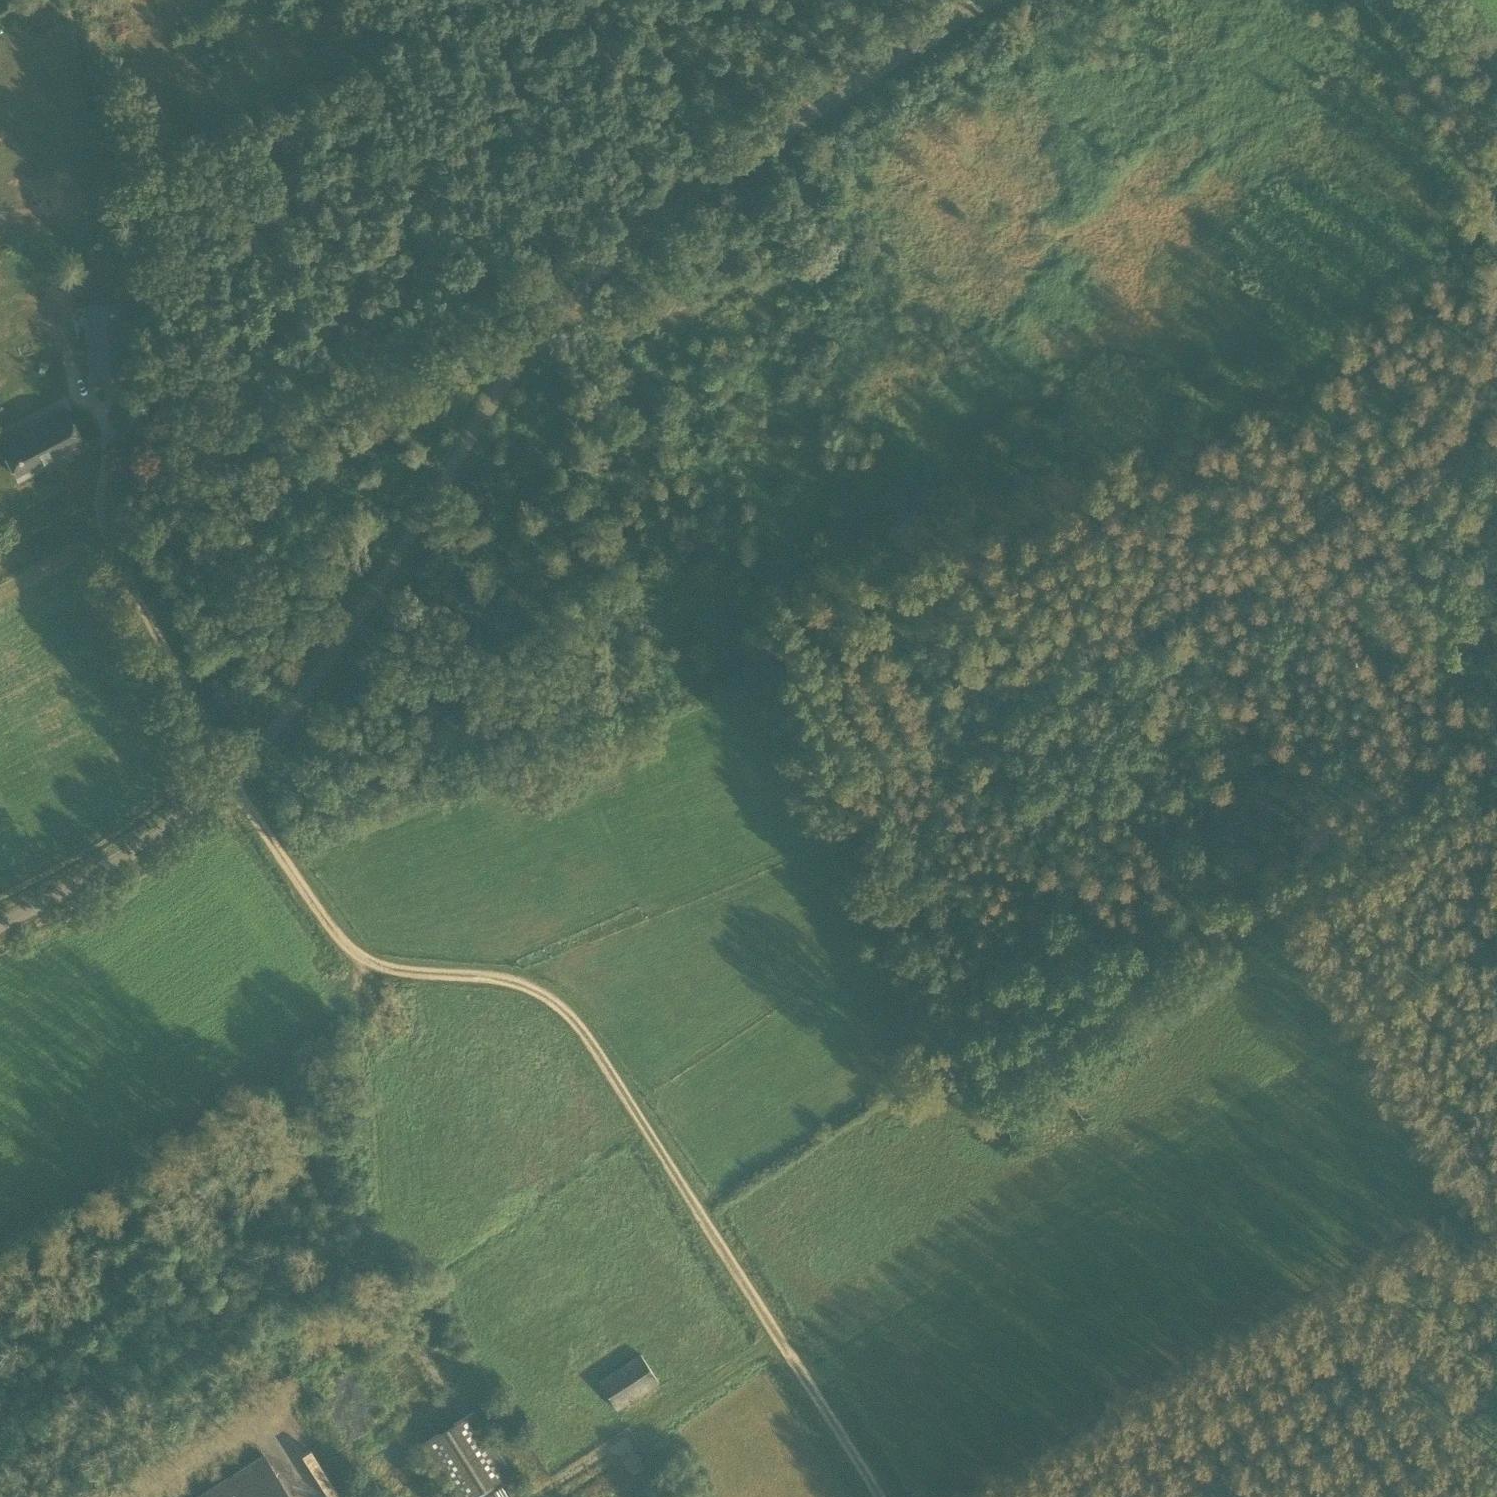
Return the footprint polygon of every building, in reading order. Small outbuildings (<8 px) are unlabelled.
[(92,379),(130,375),(122,301),(84,304),(92,379)] [(83,445),(67,413),(55,419),(53,414),(0,441),(20,478),(83,445)] [(618,1408),(642,1392),(659,1381),(641,1354),(600,1381),(618,1408)] [(474,1412),(421,1447),(453,1496),(469,1496),(511,1469),(474,1412)] [(266,1457),(202,1496),(291,1496),(266,1457)]
